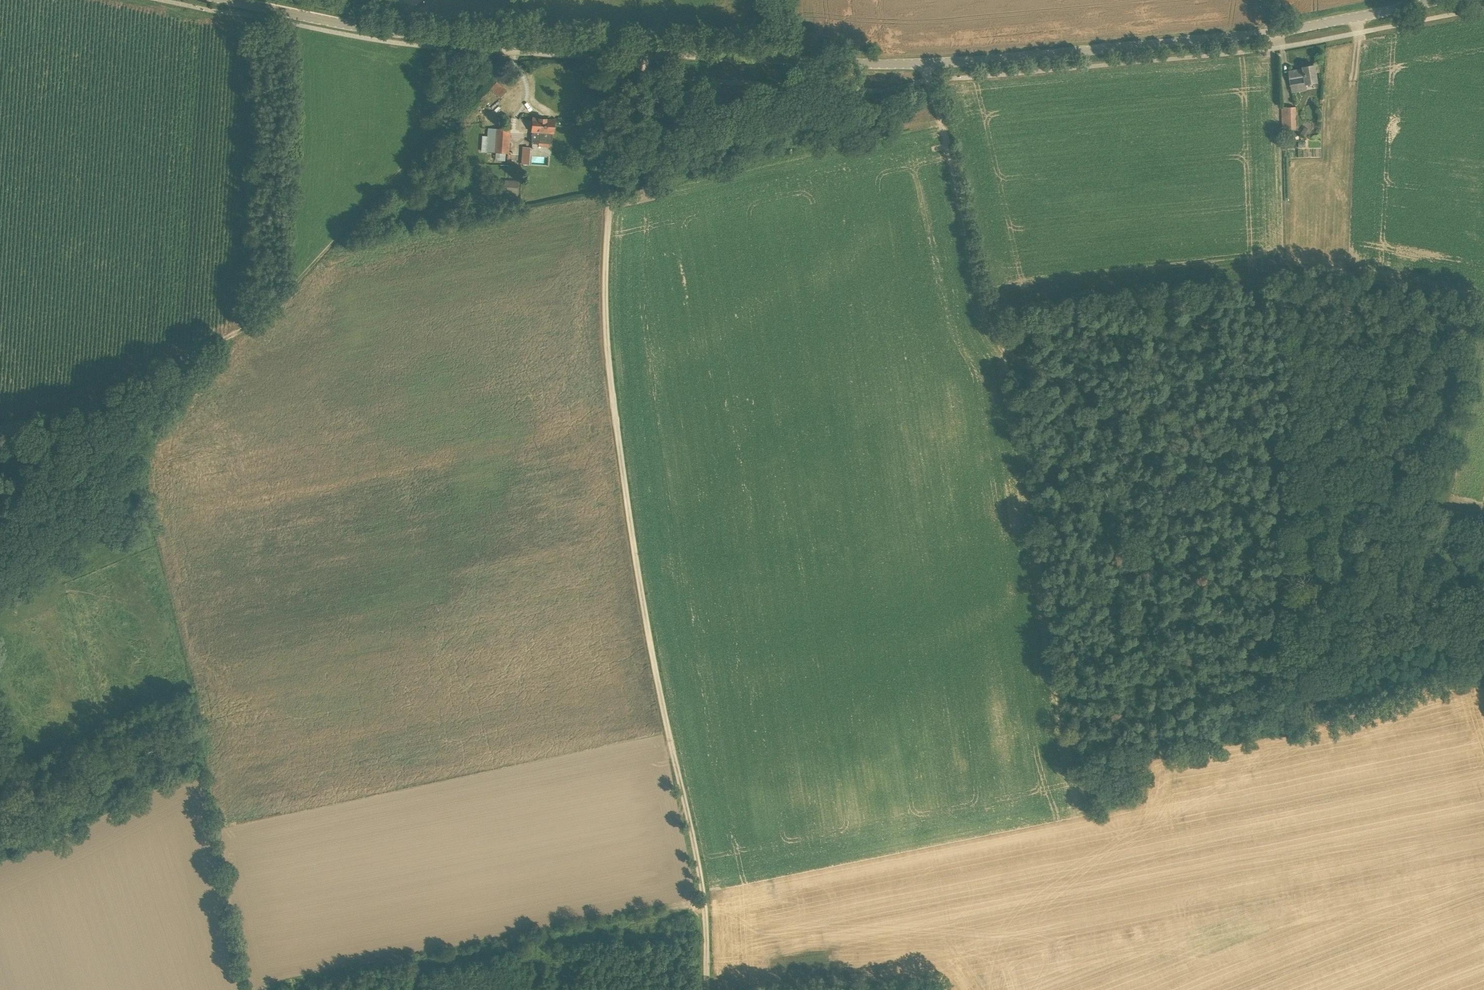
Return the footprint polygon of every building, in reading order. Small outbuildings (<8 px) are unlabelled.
[(1315,65),(1303,67),(1304,69),(1289,71),(1291,84),(1293,92),(1307,90),(1306,84),(1318,82),(1315,65)] [(490,89),(502,97),(508,89),(496,81),(490,89)] [(1295,107),(1283,107),(1283,129),(1296,129),(1295,107)] [(554,120),(546,120),(546,119),(533,118),(532,143),(539,144),(539,143),(552,144),(553,132),(554,120)] [(1305,126),(1301,134),(1307,138),(1312,131),(1305,126)] [(510,129),(497,128),(488,128),(487,136),(482,136),(481,151),(495,152),(508,153),(510,129)] [(531,147),(522,147),(521,164),(529,164),(531,147)] [(506,181),(504,192),(516,192),(517,182),(506,181)]
